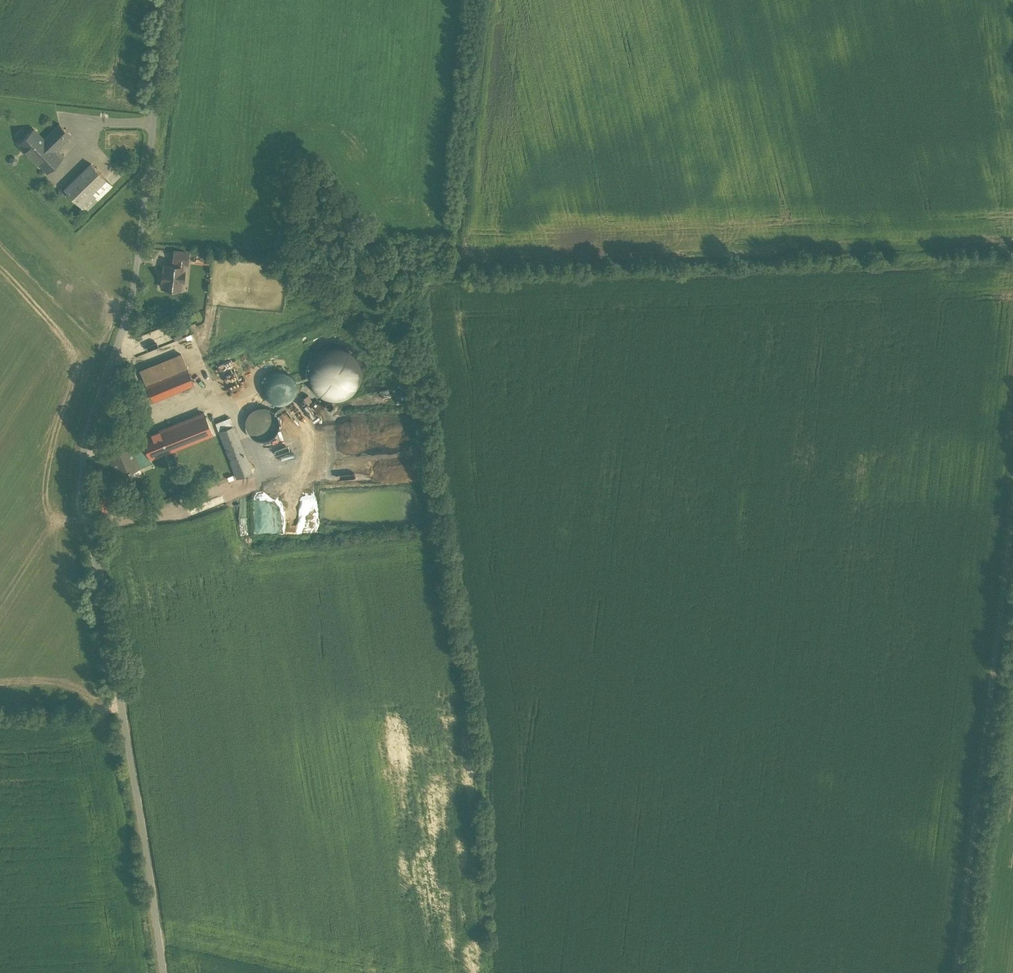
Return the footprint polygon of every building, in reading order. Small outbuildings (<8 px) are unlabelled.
[(60,124),(44,139),(30,153),(48,172),(64,156),(56,149),(70,135),(60,124)] [(19,143),(30,153),(44,139),(34,129),(19,143)] [(84,211),(109,186),(88,164),(62,189),(84,211)] [(188,253),(175,251),(174,261),(175,261),(184,262),(187,262),(188,253)] [(174,265),(165,264),(164,271),(163,271),(162,280),(163,281),(163,287),(181,289),(182,281),(183,281),(184,271),(183,271),(184,262),(175,261),(174,265)] [(311,365),(310,372),(310,379),(312,385),(316,391),(321,395),(327,398),(334,399),(341,399),(347,397),(353,393),(357,388),(360,382),(362,375),(361,368),(359,362),(355,356),(350,352),(344,349),(337,347),(330,348),(324,350),(318,354),(314,359),(311,365)] [(193,383),(181,354),(141,370),(153,400),(193,383)] [(284,403),(288,401),(292,399),(294,395),(296,391),(297,387),(296,383),(294,379),(292,375),(288,373),(284,371),(280,371),(275,371),(271,373),(268,375),(265,379),(264,383),(263,387),(264,392),(266,396),(268,399),(272,402),(276,403),(280,404),(284,403)] [(245,378),(228,386),(230,391),(247,384),(245,378)] [(308,418),(315,413),(305,395),(297,400),(308,418)] [(274,411),(270,408),(266,407),(262,406),(257,407),(253,409),(250,412),(247,415),(246,420),(245,424),(246,429),(248,433),(251,436),(254,439),(258,440),(263,441),(267,440),(271,438),(275,435),(277,431),(279,427),(279,423),(279,418),(277,414),(274,411)] [(204,413),(142,437),(150,458),(186,443),(198,473),(223,463),(204,413)] [(231,417),(216,423),(237,478),(252,472),(231,417)] [(129,442),(108,450),(114,464),(113,465),(118,475),(139,466),(129,442)]
